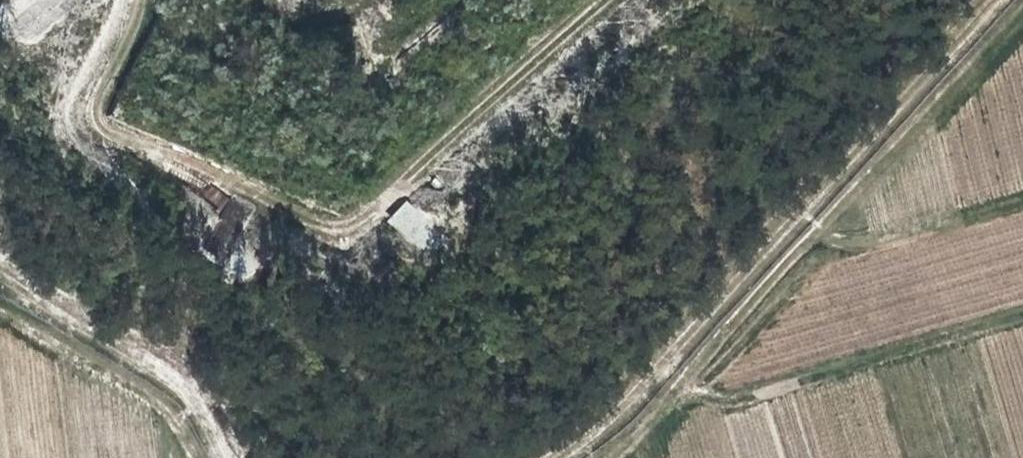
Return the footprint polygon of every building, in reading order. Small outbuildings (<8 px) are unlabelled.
[(210,182),(200,195),(220,210),(230,197),(210,182)] [(406,199),(386,222),(426,256),(446,233),(406,199)]
